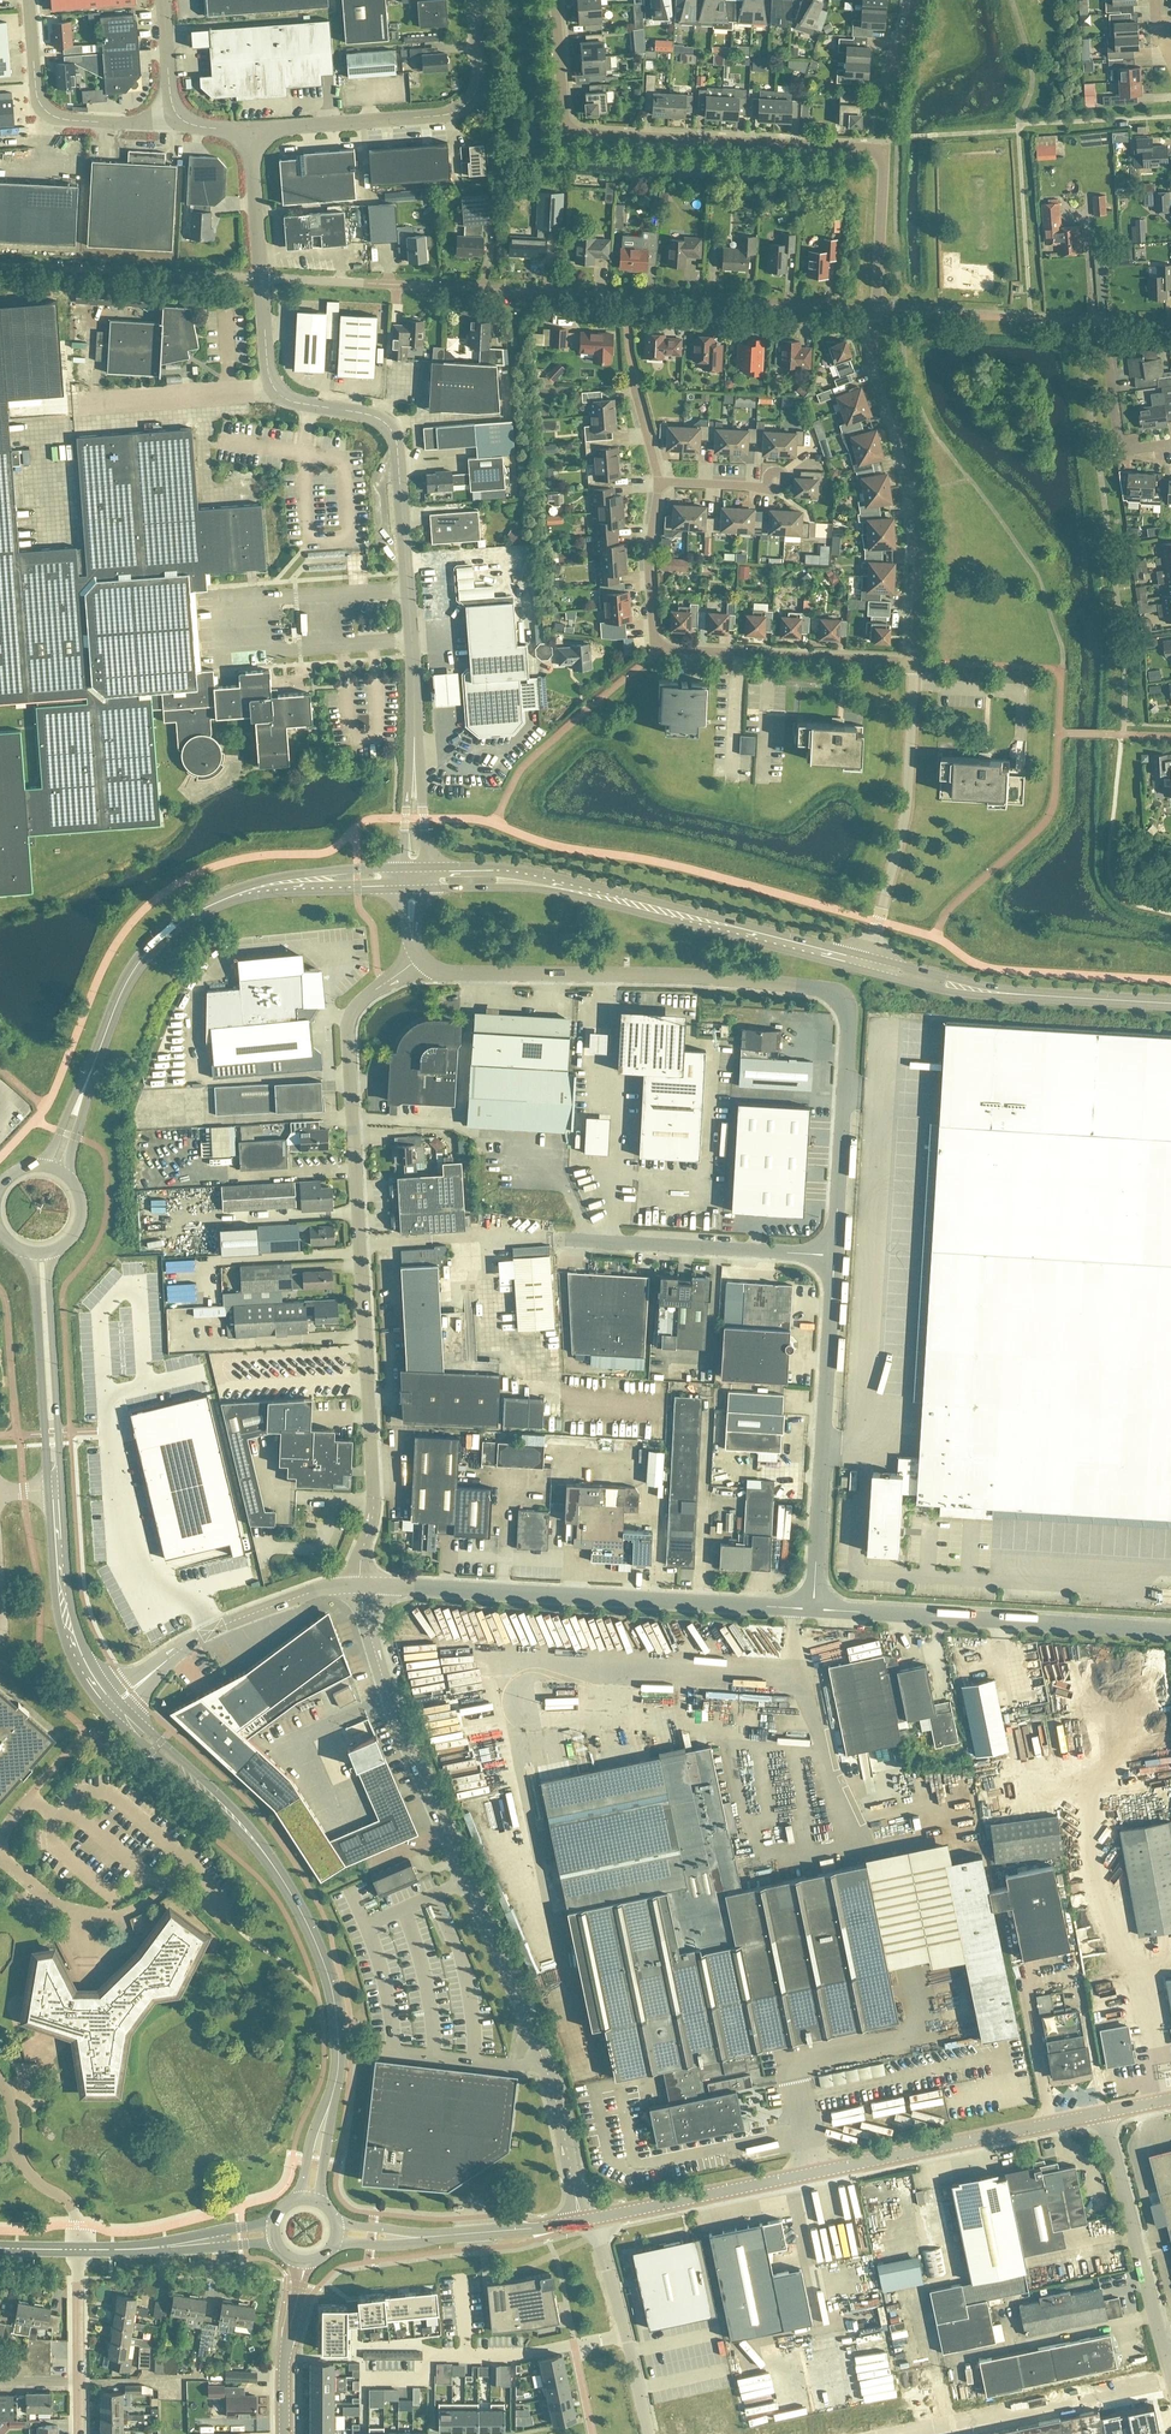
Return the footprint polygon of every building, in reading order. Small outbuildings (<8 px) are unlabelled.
[(136,0),(51,0),(52,9),(136,3),(136,0)] [(208,15),(329,6),(328,0),(207,0),(208,15)] [(392,39),(392,40),(399,39),(398,31),(391,32),(388,32),(386,0),(342,0),(346,43),(389,40),(392,39)] [(410,3),(410,8),(418,8),(419,27),(448,25),(446,0),(402,0),(402,3),(410,3)] [(600,0),(578,0),(578,3),(578,8),(600,6),(600,0)] [(645,19),(668,18),(667,16),(672,15),(671,0),(644,0),(645,19)] [(696,0),(676,0),(675,19),(679,19),(679,25),(695,25),(696,0)] [(695,25),(713,26),(715,0),(696,0),(695,25)] [(713,26),(713,30),(732,31),(733,22),(734,0),(715,0),(713,26)] [(733,22),(752,23),(753,0),(734,0),(733,22)] [(752,23),(771,24),(772,1),(763,0),(753,0),(752,23)] [(772,1),(771,24),(786,25),(791,25),(791,23),(792,2),(783,1),(782,0),(772,0),(772,1)] [(805,0),(802,0),(796,19),(800,21),(796,29),(811,34),(813,28),(821,30),(828,11),(827,11),(827,12),(820,9),(823,3),(815,0),(813,0),(812,2),(805,0)] [(885,13),(886,0),(852,0),(852,11),(862,11),(885,13)] [(1107,12),(1121,12),(1121,4),(1137,4),(1137,0),(1106,0),(1107,12)] [(585,30),(602,29),(600,6),(578,8),(579,13),(580,24),(585,23),(585,30)] [(884,28),(885,13),(862,11),(862,20),(853,20),(852,36),(868,37),(868,27),(884,28)] [(1130,20),(1129,13),(1110,14),(1111,36),(1108,36),(1108,37),(1139,35),(1138,21),(1131,22),(1130,20)] [(82,53),(103,51),(103,52),(139,50),(137,21),(134,21),(134,15),(100,18),(102,44),(82,45),(82,53)] [(287,96),(287,87),(322,84),(322,75),(334,74),(332,51),(331,52),(329,21),(192,31),(193,48),(204,48),(205,52),(210,52),(212,76),(200,77),(201,87),(213,98),(236,96),(237,100),(287,96)] [(9,49),(7,22),(0,23),(0,49),(9,49)] [(73,46),(71,22),(53,24),(55,48),(63,47),(64,54),(82,53),(82,45),(73,46)] [(582,58),(604,57),(604,56),(602,34),(586,35),(586,42),(581,43),(582,54),(582,58)] [(1140,49),(1139,35),(1108,37),(1108,44),(1109,60),(1123,59),(1134,58),(1134,49),(1140,49)] [(853,46),(853,39),(839,38),(838,52),(846,52),(846,61),(869,62),(870,47),(853,46)] [(1084,39),(1084,59),(1093,58),(1093,39),(1084,39)] [(683,44),(673,44),(673,52),(683,52),(683,44)] [(720,54),(720,47),(712,46),(712,54),(720,54)] [(422,56),(424,71),(447,69),(447,63),(449,61),(449,57),(446,56),(446,54),(427,55),(427,48),(410,49),(410,57),(422,56)] [(0,49),(0,76),(11,75),(9,49),(0,49)] [(84,65),(105,75),(106,94),(126,92),(141,75),(139,50),(103,52),(103,54),(83,55),(84,63),(84,65)] [(347,54),(347,66),(348,78),(396,74),(394,50),(347,54)] [(645,58),(657,59),(658,51),(646,51),(645,58)] [(84,63),(83,55),(64,56),(64,64),(56,64),(58,88),(76,87),(74,63),(84,63)] [(589,81),(606,80),(605,70),(611,69),(610,56),(604,56),(604,57),(582,58),(582,63),(583,63),(584,74),(588,74),(589,81)] [(753,57),(752,71),(765,72),(766,58),(753,57)] [(812,59),(808,70),(817,73),(821,62),(812,59)] [(1120,82),(1141,81),(1141,67),(1124,68),(1123,59),(1109,60),(1109,69),(1113,69),(1114,82),(1120,82)] [(868,78),(869,62),(846,61),(845,70),(837,70),(837,83),(851,84),(851,77),(868,78)] [(668,116),(670,94),(655,93),(656,75),(647,74),(645,110),(653,110),(653,115),(664,116),(668,116)] [(1104,96),(1104,106),(1126,105),(1125,96),(1142,95),(1141,81),(1120,82),(1121,96),(1104,96)] [(587,114),(608,113),(606,84),(590,86),(590,93),(585,93),(586,103),(587,114)] [(717,118),(717,119),(721,119),(723,88),(707,88),(707,90),(699,90),(698,113),(706,113),(706,118),(717,118)] [(723,88),(721,119),(726,119),(737,119),(737,115),(745,115),(746,90),(723,88)] [(769,121),(774,122),(776,91),(760,90),(760,99),(752,98),(752,115),(759,116),(759,120),(769,121)] [(774,122),(779,122),(779,121),(790,122),(790,117),(797,118),(798,101),(791,100),(791,92),(776,91),(774,122)] [(692,95),(670,94),(668,116),(673,117),(673,116),(684,117),(684,112),(692,112),(692,95)] [(856,104),(857,96),(840,95),(839,125),(860,126),(861,115),(861,105),(856,104)] [(0,100),(0,127),(15,125),(13,99),(0,100)] [(802,103),(801,118),(808,118),(809,103),(802,103)] [(1152,139),(1138,140),(1139,154),(1144,154),(1145,167),(1169,166),(1168,146),(1153,147),(1152,139)] [(369,148),(371,184),(371,185),(450,179),(448,142),(369,148)] [(484,145),(482,145),(481,144),(480,143),(478,142),(476,142),(474,142),(473,143),(471,144),(470,145),(470,146),(469,146),(471,161),(461,162),(462,176),(486,174),(485,165),(488,164),(488,154),(484,154),(484,145)] [(1037,146),(1037,161),(1057,159),(1055,145),(1037,146)] [(280,160),(283,204),(356,198),(354,169),(356,169),(354,149),(282,155),(281,156),(281,159),(280,160)] [(33,150),(18,152),(19,158),(34,157),(33,150)] [(88,246),(172,250),(177,165),(165,165),(166,153),(129,151),(128,163),(92,161),(88,246)] [(191,236),(185,235),(185,238),(213,240),(213,229),(211,228),(212,212),(211,212),(211,205),(215,205),(225,196),(227,168),(218,157),(190,156),(187,204),(193,204),(193,211),(192,211),(191,236)] [(75,245),(78,185),(0,181),(0,241),(75,245)] [(519,199),(528,200),(528,191),(519,190),(519,199)] [(413,200),(412,191),(385,193),(385,203),(413,200)] [(538,238),(510,237),(509,255),(527,256),(527,257),(538,257),(538,253),(546,253),(546,239),(545,239),(546,229),(562,229),(563,193),(539,192),(538,228),(539,228),(538,238)] [(1170,192),(1155,193),(1156,194),(1145,194),(1146,206),(1156,205),(1156,212),(1170,211),(1170,212),(1170,207),(1170,192)] [(457,239),(456,249),(458,249),(457,256),(471,256),(472,254),(482,255),(483,238),(482,238),(482,224),(491,223),(489,194),(462,196),(464,225),(466,225),(466,237),(458,237),(458,239),(457,239)] [(1107,215),(1106,195),(1093,196),(1095,216),(1107,215)] [(1045,244),(1057,243),(1058,256),(1082,254),(1080,226),(1062,228),(1060,203),(1059,203),(1058,199),(1048,200),(1049,204),(1042,204),(1045,244)] [(427,261),(426,246),(431,246),(432,244),(432,238),(430,236),(425,237),(425,235),(414,236),(414,227),(397,228),(395,204),(368,206),(371,243),(398,241),(399,253),(408,252),(409,262),(427,261)] [(347,244),(344,211),(284,216),(286,249),(347,244)] [(642,250),(621,249),(620,268),(637,269),(636,271),(647,271),(648,251),(657,252),(658,232),(643,231),(642,250)] [(1137,241),(1145,241),(1145,231),(1137,231),(1137,241)] [(767,271),(772,272),(771,274),(774,276),(779,277),(781,274),(782,272),(786,273),(787,252),(794,252),(795,235),(782,235),(781,245),(769,244),(767,271)] [(723,248),(722,269),(748,270),(749,254),(756,254),(757,237),(739,236),(738,249),(723,248)] [(578,237),(576,263),(593,264),(594,257),(609,258),(610,240),(595,239),(595,238),(578,237)] [(668,266),(685,267),(685,258),(688,257),(700,257),(701,239),(684,238),(684,241),(670,240),(668,266)] [(810,252),(809,277),(826,278),(827,259),(835,260),(836,241),(825,240),(824,253),(810,252)] [(1150,276),(1150,299),(1167,298),(1167,289),(1170,289),(1170,265),(1159,265),(1159,276),(1150,276)] [(0,305),(0,448),(11,447),(8,397),(64,393),(57,301),(0,305)] [(161,363),(187,357),(190,357),(188,348),(199,346),(191,306),(163,305),(162,322),(160,322),(159,322),(110,320),(108,347),(108,351),(107,373),(160,376),(161,363)] [(295,311),(292,368),(324,370),(327,313),(295,311)] [(341,314),(338,363),(338,375),(374,377),(377,316),(341,314)] [(407,326),(394,326),(393,359),(406,360),(407,344),(423,345),(424,321),(421,321),(420,318),(413,318),(411,320),(408,320),(407,326)] [(502,349),(489,348),(491,322),(472,321),(470,347),(480,348),(479,363),(497,365),(503,366),(502,349)] [(552,346),(566,347),(567,330),(553,329),(552,346)] [(103,350),(108,351),(108,347),(103,347),(104,332),(97,331),(96,354),(95,361),(102,361),(103,350)] [(581,352),(595,352),(594,362),(610,363),(610,353),(612,353),(613,334),(581,333),(581,352)] [(681,355),(681,339),(670,339),(670,340),(664,340),(665,335),(647,334),(645,358),(663,359),(664,354),(681,355)] [(722,345),(713,345),(714,337),(695,336),(694,350),(692,351),(692,356),(694,358),(694,361),(704,361),(703,370),(721,371),(722,345)] [(761,375),(763,340),(748,339),(748,345),(739,344),(738,358),(735,361),(738,364),(738,368),(747,368),(746,374),(761,375)] [(776,366),(781,366),(810,368),(811,349),(800,348),(800,342),(782,341),(782,344),(777,344),(776,366)] [(837,387),(853,381),(850,374),(852,373),(851,369),(853,368),(850,359),(852,358),(845,341),(836,344),(835,342),(826,341),(831,352),(827,354),(832,365),(835,364),(840,377),(834,380),(837,387)] [(1164,374),(1162,358),(1144,361),(1144,356),(1129,358),(1131,377),(1134,377),(1136,388),(1158,385),(1159,387),(1170,386),(1170,373),(1164,374)] [(428,411),(441,410),(478,412),(500,411),(497,365),(479,363),(431,361),(429,395),(428,411)] [(548,371),(553,380),(569,371),(564,362),(548,371)] [(837,397),(842,410),(866,401),(858,386),(849,391),(850,392),(837,397)] [(834,397),(831,389),(816,394),(820,403),(834,397)] [(1163,390),(1163,393),(1150,395),(1152,406),(1139,408),(1142,429),(1156,427),(1156,428),(1169,426),(1166,410),(1170,410),(1170,389),(1163,390)] [(815,394),(810,390),(803,398),(804,399),(815,394)] [(590,402),(591,416),(615,415),(614,400),(602,401),(602,391),(582,392),(583,402),(590,402)] [(839,425),(842,433),(860,427),(857,420),(869,415),(866,401),(842,410),(847,423),(839,425)] [(584,426),(586,441),(601,440),(602,440),(601,431),(616,430),(615,415),(591,416),(592,426),(584,426)] [(695,450),(698,450),(699,440),(708,440),(709,421),(709,420),(700,419),(694,425),(693,428),(684,428),(683,450),(695,451),(695,450)] [(716,441),(716,451),(719,451),(719,452),(731,453),(732,430),(722,430),(722,422),(709,421),(708,440),(716,441)] [(756,428),(756,443),(764,443),(763,454),(767,454),(779,455),(780,433),(764,432),(765,421),(757,421),(757,428),(756,428)] [(668,438),(668,449),(671,449),(683,450),(684,428),(668,427),(668,424),(660,423),(659,438),(668,438)] [(422,441),(424,441),(425,450),(476,446),(475,424),(423,428),(424,437),(422,437),(422,441)] [(842,433),(841,433),(843,439),(849,452),(879,444),(874,431),(862,434),(860,427),(842,433)] [(37,701),(37,707),(36,707),(42,786),(26,788),(21,730),(0,732),(0,895),(33,892),(30,846),(35,846),(34,834),(46,834),(161,825),(160,810),(153,709),(163,708),(164,722),(176,721),(178,749),(182,750),(182,752),(182,755),(182,757),(182,758),(183,760),(183,761),(184,763),(186,766),(187,767),(188,769),(190,770),(191,771),(192,771),(193,772),(195,773),(196,773),(198,774),(199,774),(206,773),(208,773),(210,772),(211,772),(212,771),(214,770),(216,769),(216,768),(217,767),(219,765),(220,763),(220,761),(221,759),(222,758),(222,756),(222,755),(222,754),(222,752),(222,751),(222,750),(221,748),(220,746),(220,744),(219,744),(219,743),(218,741),(217,740),(216,739),(215,739),(214,738),(211,736),(212,733),(211,718),(251,715),(251,720),(255,719),(259,767),(290,764),(287,726),(313,724),(312,708),(311,693),(278,695),(271,689),(270,670),(239,672),(240,685),(215,687),(213,670),(196,671),(190,591),(207,590),(206,573),(267,568),(262,504),(199,509),(192,428),(122,433),(122,430),(111,431),(111,434),(76,437),(85,548),(77,548),(77,547),(19,551),(13,466),(12,451),(11,447),(0,448),(0,704),(37,701)] [(748,431),(732,430),(731,453),(743,453),(746,453),(747,442),(756,443),(756,428),(748,428),(748,431)] [(791,455),(794,455),(795,445),(804,445),(804,431),(797,431),(796,434),(780,433),(779,455),(791,456),(791,455)] [(595,464),(619,463),(618,447),(602,448),(601,440),(586,441),(585,441),(586,455),(594,454),(595,464)] [(856,472),(871,469),(869,461),(882,458),(879,444),(849,452),(855,472),(856,472)] [(19,450),(12,451),(13,466),(20,466),(19,450)] [(481,490),(505,488),(503,463),(503,455),(468,458),(469,466),(469,473),(452,475),(452,471),(442,472),(442,474),(427,475),(428,491),(453,489),(453,486),(470,484),(471,491),(481,490)] [(620,478),(619,463),(595,464),(595,475),(588,475),(589,489),(605,488),(604,479),(620,478)] [(873,476),(871,469),(856,472),(858,479),(859,492),(864,492),(889,488),(885,474),(873,476)] [(804,479),(795,478),(795,482),(794,492),(795,492),(794,495),(816,496),(817,480),(822,481),(822,472),(804,471),(804,479)] [(1141,504),(1143,473),(1132,473),(1132,472),(1120,471),(1124,500),(1127,500),(1127,501),(1140,502),(1140,504),(1141,504)] [(1161,505),(1162,501),(1163,478),(1163,474),(1153,473),(1153,474),(1143,473),(1141,504),(1161,505)] [(1163,478),(1162,501),(1169,501),(1169,502),(1170,502),(1170,478),(1163,478)] [(614,487),(606,488),(592,489),(594,513),(623,511),(621,496),(615,496),(614,487)] [(482,500),(506,498),(505,488),(481,490),(482,500)] [(889,488),(864,492),(865,500),(858,501),(860,513),(858,514),(878,512),(877,504),(890,502),(889,488)] [(674,505),(674,516),(665,516),(664,536),(672,536),(679,531),(679,527),(689,528),(690,506),(678,505),(678,506),(674,505)] [(705,537),(712,537),(713,518),(705,518),(705,507),(702,507),(702,506),(690,506),(689,528),(705,529),(705,537)] [(721,530),(737,530),(738,508),(726,508),(723,508),(722,519),(713,518),(712,537),(713,532),(720,533),(721,530)] [(750,509),(738,508),(737,530),(753,531),(753,535),(761,535),(762,515),(758,515),(753,513),(753,510),(750,509)] [(769,532),(785,533),(786,511),(774,510),(774,511),(770,511),(770,514),(765,515),(762,515),(761,535),(760,539),(768,540),(768,535),(769,532)] [(478,511),(430,514),(431,526),(432,544),(475,541),(481,540),(478,511)] [(624,526),(623,511),(594,513),(596,537),(617,535),(616,527),(624,526)] [(809,537),(809,523),(801,523),(801,512),(798,512),(798,511),(786,511),(785,533),(801,534),(801,537),(809,537)] [(878,512),(858,514),(859,522),(862,522),(863,534),(893,533),(891,519),(879,519),(878,512)] [(566,515),(550,516),(550,525),(566,524),(566,515)] [(893,533),(863,534),(862,534),(864,545),(864,548),(865,548),(865,555),(880,555),(880,548),(893,547),(893,533)] [(626,559),(625,544),(618,545),(617,535),(596,537),(593,537),(594,553),(602,553),(602,560),(626,559)] [(1163,557),(1170,556),(1170,543),(1161,544),(1163,557)] [(869,568),(868,576),(893,578),(893,564),(880,563),(880,555),(865,555),(865,562),(862,562),(862,568),(869,568)] [(627,573),(626,559),(602,560),(603,568),(596,568),(597,585),(600,584),(621,583),(620,573),(627,573)] [(677,559),(676,571),(687,571),(688,559),(677,559)] [(505,572),(506,587),(515,586),(513,563),(502,564),(503,573),(505,572)] [(464,606),(466,606),(471,670),(467,670),(464,674),(468,725),(480,736),(513,733),(523,721),(520,678),(529,678),(526,644),(517,645),(514,602),(495,603),(494,586),(475,588),(473,566),(457,567),(459,600),(463,600),(464,606)] [(749,566),(740,566),(739,579),(749,579),(749,566)] [(1165,570),(1157,571),(1159,584),(1167,583),(1170,582),(1170,569),(1165,570)] [(893,578),(868,576),(862,576),(861,600),(868,600),(878,601),(878,593),(881,593),(891,594),(893,578)] [(1163,597),(1170,595),(1170,582),(1167,583),(1169,595),(1163,596),(1163,597)] [(605,610),(605,608),(630,606),(629,592),(621,593),(620,583),(621,583),(600,584),(601,596),(599,596),(600,610),(605,610)] [(1163,597),(1164,604),(1158,605),(1159,610),(1170,609),(1170,595),(1163,597)] [(734,630),(735,615),(736,600),(728,600),(727,606),(727,614),(709,613),(708,632),(727,633),(727,630),(734,630)] [(866,634),(870,634),(870,640),(888,641),(889,623),(886,623),(887,616),(890,617),(891,602),(878,601),(868,600),(867,615),(876,616),(875,622),(867,622),(866,634)] [(690,607),(678,606),(678,612),(669,611),(669,620),(672,620),(671,630),(690,631),(690,628),(697,628),(698,604),(690,604),(690,607)] [(631,621),(630,606),(605,608),(605,610),(606,622),(601,623),(602,632),(626,631),(625,621),(631,621)] [(1159,610),(1160,617),(1166,616),(1166,623),(1170,622),(1170,609),(1159,610)] [(764,635),(764,632),(772,632),(773,611),(753,610),(752,616),(747,615),(746,634),(764,635)] [(810,613),(788,612),(788,618),(782,617),(781,636),(799,637),(800,633),(809,634),(810,613)] [(839,635),(846,636),(847,621),(821,619),(820,638),(838,639),(839,635)] [(554,630),(564,631),(565,624),(555,622),(554,630)] [(627,638),(626,631),(602,632),(602,637),(613,639),(627,638)] [(552,654),(552,648),(547,643),(540,644),(536,649),(537,655),(541,660),(548,659),(552,654)] [(592,668),(590,644),(571,646),(571,647),(558,648),(559,665),(573,664),(573,670),(592,668)] [(444,674),(432,675),(434,707),(446,706),(459,705),(456,673),(444,674)] [(677,692),(677,681),(659,680),(658,695),(667,696),(666,706),(659,706),(658,718),(665,718),(665,732),(676,733),(676,725),(687,725),(687,734),(698,734),(698,725),(698,724),(699,720),(706,721),(706,720),(706,708),(699,708),(700,697),(708,698),(709,682),(691,681),(690,692),(687,692),(677,692)] [(832,725),(832,724),(797,722),(796,742),(809,742),(809,760),(842,762),(841,766),(861,767),(863,725),(844,725),(842,725),(842,719),(839,719),(837,719),(833,719),(833,725),(832,725)] [(754,755),(755,737),(741,736),(740,736),(739,754),(741,754),(751,755),(754,755)] [(979,759),(942,757),(941,776),(954,777),(953,794),(989,796),(989,804),(1008,805),(1010,772),(1010,760),(991,759),(991,760),(990,760),(990,754),(986,754),(981,754),(981,759),(979,759)] [(1154,774),(1164,774),(1165,795),(1170,795),(1170,767),(1168,767),(1167,755),(1153,756),(1154,774)] [(309,1018),(308,1007),(320,1006),(316,969),(304,970),(303,958),(237,964),(240,988),(207,991),(214,1063),(211,1063),(213,1078),(259,1073),(259,1074),(322,1068),(320,1053),(312,1054),(308,1018),(309,1018)] [(180,1032),(167,1033),(168,1041),(162,1043),(165,1051),(162,1052),(165,1062),(155,1065),(155,1075),(150,1077),(152,1084),(176,1076),(180,1087),(189,1087),(186,1078),(190,1076),(187,1068),(192,1066),(190,1060),(189,1038),(188,1017),(187,1014),(187,1005),(175,1009),(177,1014),(177,1025),(180,1032)] [(468,1125),(564,1131),(564,1128),(572,1128),(572,1129),(573,1129),(577,1074),(575,1074),(575,1075),(568,1074),(568,1068),(571,1030),(570,1030),(571,1020),(475,1014),(475,1024),(474,1024),(472,1064),(468,1125)] [(460,1041),(458,1040),(459,1022),(435,1020),(435,1024),(432,1024),(430,1025),(426,1025),(423,1026),(420,1027),(417,1029),(414,1031),(412,1032),(410,1035),(408,1037),(406,1040),(405,1042),(403,1046),(403,1049),(402,1051),(402,1053),(398,1053),(397,1064),(391,1064),(389,1100),(396,1100),(397,1103),(401,1101),(454,1104),(457,1045),(460,1041)] [(993,1514),(994,1507),(1170,1517),(1170,1035),(947,1021),(920,1459),(899,1457),(898,1474),(874,1472),(869,1552),(900,1554),(903,1493),(918,1494),(918,1502),(941,1504),(940,1510),(940,1516),(993,1519),(993,1514)] [(618,1068),(618,1070),(644,1072),(640,1156),(701,1159),(706,1050),(682,1049),(683,1025),(659,1024),(659,1022),(647,1022),(647,1023),(623,1022),(620,1068),(618,1068)] [(780,1050),(781,1030),(743,1028),(742,1048),(741,1058),(739,1086),(811,1090),(813,1061),(797,1060),(797,1059),(789,1059),(789,1060),(778,1059),(779,1050),(780,1050)] [(607,1033),(590,1032),(589,1051),(606,1053),(607,1033)] [(735,1061),(737,1050),(729,1049),(727,1060),(735,1061)] [(321,1081),(275,1084),(214,1087),(216,1116),(323,1110),(321,1081)] [(397,1103),(389,1103),(389,1114),(396,1115),(397,1103)] [(738,1103),(731,1211),(804,1215),(810,1107),(738,1103)] [(586,1117),(584,1153),(597,1153),(598,1139),(609,1139),(609,1133),(598,1132),(599,1117),(586,1117)] [(721,1133),(731,1133),(731,1117),(722,1117),(721,1133)] [(309,1130),(309,1122),(290,1123),(291,1144),(287,1144),(286,1139),(239,1142),(240,1170),(288,1167),(287,1152),(328,1149),(327,1129),(309,1130)] [(422,1147),(422,1136),(407,1137),(408,1145),(393,1146),(394,1163),(403,1163),(404,1170),(417,1170),(417,1162),(425,1161),(424,1146),(422,1147)] [(215,1160),(229,1159),(229,1151),(214,1152),(215,1160)] [(443,1162),(443,1174),(397,1176),(397,1180),(392,1180),(393,1198),(398,1198),(399,1212),(394,1212),(395,1230),(400,1230),(401,1234),(466,1230),(462,1161),(443,1162)] [(197,1181),(197,1172),(183,1172),(183,1181),(197,1181)] [(331,1187),(320,1188),(320,1181),(301,1182),(303,1212),(333,1210),(331,1187)] [(294,1183),(222,1187),(224,1211),(296,1207),(294,1183)] [(716,1195),(727,1195),(727,1184),(716,1184),(716,1195)] [(220,1229),(221,1254),(300,1251),(299,1224),(239,1228),(220,1229)] [(311,1227),(312,1245),(335,1244),(334,1226),(311,1227)] [(402,1250),(403,1266),(401,1266),(407,1368),(400,1368),(401,1388),(399,1388),(399,1389),(400,1389),(400,1399),(399,1399),(399,1400),(402,1400),(403,1421),(498,1425),(500,1372),(444,1370),(444,1369),(438,1265),(442,1265),(441,1259),(448,1259),(447,1245),(435,1246),(435,1248),(402,1250)] [(554,1327),(549,1255),(513,1258),(518,1330),(554,1327)] [(241,1267),(242,1292),(292,1289),(292,1288),(304,1287),(305,1289),(333,1287),(332,1271),(291,1274),(291,1264),(290,1264),(257,1266),(241,1267)] [(649,1276),(567,1272),(572,1352),(644,1357),(649,1276)] [(706,1349),(709,1300),(710,1300),(712,1278),(692,1277),(692,1279),(678,1279),(678,1276),(660,1275),(659,1300),(660,1300),(657,1346),(706,1349)] [(787,1380),(789,1350),(790,1350),(793,1347),(793,1344),(791,1341),(789,1341),(790,1328),(793,1286),(746,1283),(743,1326),(723,1325),(721,1377),(787,1380)] [(316,1322),(338,1321),(337,1299),(305,1301),(306,1313),(316,1313),(316,1322)] [(307,1333),(306,1313),(305,1301),(234,1305),(234,1306),(230,1306),(225,1306),(228,1338),(235,1337),(307,1333)] [(548,1348),(548,1335),(538,1334),(537,1348),(548,1348)] [(565,1365),(564,1352),(554,1352),(555,1366),(565,1365)] [(609,1389),(619,1389),(620,1379),(609,1378),(609,1389)] [(729,1392),(728,1411),(784,1414),(782,1414),(784,1395),(729,1392)] [(154,1434),(136,1438),(137,1440),(164,1552),(165,1559),(230,1543),(233,1556),(245,1553),(246,1553),(207,1394),(189,1399),(192,1409),(150,1419),(154,1434)] [(503,1425),(528,1427),(542,1428),(544,1398),(504,1396),(503,1425)] [(695,1566),(702,1397),(676,1396),(667,1564),(695,1566)] [(248,1437),(268,1432),(268,1428),(281,1429),(279,1464),(288,1464),(287,1475),(296,1475),(295,1484),(333,1486),(349,1487),(349,1472),(352,1472),(353,1465),(350,1465),(351,1440),(333,1439),(333,1430),(309,1429),(311,1398),(221,1403),(241,1483),(258,1479),(248,1437)] [(784,1414),(728,1411),(725,1449),(780,1453),(781,1433),(783,1434),(784,1414)] [(541,1438),(541,1429),(522,1429),(522,1439),(541,1438)] [(481,1451),(481,1433),(468,1433),(468,1451),(481,1451)] [(414,1520),(438,1521),(446,1521),(454,1522),(454,1534),(489,1536),(491,1488),(458,1486),(461,1438),(416,1435),(412,1520),(414,1520)] [(483,1464),(543,1467),(544,1467),(545,1445),(484,1442),(483,1464)] [(658,1484),(662,1484),(664,1451),(648,1449),(646,1484),(658,1484)] [(857,1490),(858,1471),(851,1471),(850,1489),(857,1490)] [(258,1479),(241,1483),(251,1523),(276,1525),(276,1510),(265,1510),(258,1479)] [(747,1488),(745,1534),(772,1535),(775,1482),(763,1481),(763,1489),(747,1488)] [(622,1538),(623,1535),(637,1536),(638,1530),(624,1529),(625,1510),(639,1511),(640,1492),(636,1487),(567,1484),(565,1521),(577,1521),(577,1536),(574,1536),(573,1546),(592,1547),(592,1550),(599,1550),(599,1537),(622,1538)] [(553,1527),(550,1527),(550,1511),(519,1510),(517,1548),(549,1549),(549,1535),(552,1535),(553,1527)] [(437,1550),(438,1533),(438,1521),(414,1520),(413,1549),(437,1550)] [(633,1562),(633,1561),(636,1561),(636,1564),(645,1564),(646,1562),(651,1562),(653,1531),(638,1530),(637,1536),(623,1535),(622,1538),(599,1537),(599,1550),(592,1550),(592,1560),(633,1562)] [(770,1570),(772,1535),(745,1534),(744,1545),(722,1543),(721,1567),(770,1570)] [(475,1539),(474,1554),(495,1554),(495,1539),(475,1539)] [(631,1571),(632,1562),(612,1561),(611,1570),(631,1571)] [(466,1641),(473,1638),(461,1607),(454,1610),(466,1641)] [(328,1610),(246,1671),(170,1712),(274,1807),(321,1881),(346,1865),(374,1853),(362,1826),(330,1840),(290,1777),(248,1738),(296,1702),(352,1673),(328,1610)] [(902,1743),(900,1738),(884,1655),(828,1667),(833,1689),(828,1690),(829,1698),(835,1697),(847,1754),(902,1743)] [(907,1736),(906,1729),(906,1727),(912,1726),(911,1719),(930,1715),(937,1747),(959,1742),(950,1701),(934,1705),(927,1665),(899,1671),(897,1658),(884,1655),(900,1738),(907,1736)] [(450,1677),(417,1678),(417,1686),(451,1685),(450,1677)] [(496,1679),(463,1684),(476,1772),(470,1773),(472,1783),(504,1778),(502,1767),(509,1766),(496,1679)] [(962,1686),(976,1755),(1008,1748),(993,1679),(962,1686)] [(334,1694),(340,1707),(356,1699),(349,1686),(334,1694)] [(20,1775),(23,1777),(32,1767),(32,1766),(32,1767),(29,1765),(53,1739),(27,1715),(29,1712),(19,1703),(17,1706),(0,1691),(0,1797),(20,1775)] [(1052,1719),(1042,1721),(1044,1732),(1054,1730),(1052,1719)] [(578,1741),(587,1737),(584,1729),(575,1732),(578,1741)] [(1160,1734),(1161,1745),(1170,1744),(1170,1740),(1170,1733),(1160,1734)] [(376,1736),(347,1748),(357,1770),(385,1758),(376,1736)] [(1036,1756),(1046,1754),(1044,1743),(1033,1745),(1036,1756)] [(541,1781),(568,1911),(592,2029),(604,2027),(615,2079),(663,2069),(670,2104),(650,2108),(657,2145),(744,2127),(736,2091),(745,2089),(744,2088),(752,2086),(750,2076),(709,2084),(711,2096),(705,2097),(702,2080),(747,2070),(746,2065),(745,2062),(744,2057),(743,2053),(755,2050),(899,2020),(888,1968),(911,1963),(929,1960),(930,1967),(965,1960),(982,2041),(1019,2033),(993,1909),(989,1891),(982,1855),(951,1861),(947,1842),(892,1853),(865,1858),(867,1864),(741,1889),(729,1831),(736,1829),(730,1801),(723,1802),(711,1746),(684,1752),(541,1781)] [(500,1807),(505,1802),(499,1797),(494,1802),(500,1807)] [(1062,1852),(1059,1811),(1032,1813),(1035,1844),(1029,1845),(1030,1854),(1062,1852)] [(1019,1816),(994,1817),(996,1860),(1019,1859),(1019,1842),(1006,1843),(1006,1833),(1013,1833),(1013,1832),(1020,1832),(1019,1816)] [(1170,1930),(1170,1822),(1121,1831),(1140,1936),(1170,1930)] [(418,1880),(409,1859),(372,1876),(381,1897),(418,1880)] [(1008,1887),(989,1891),(993,1909),(1011,1905),(1022,1958),(1070,1948),(1053,1865),(1005,1875),(1008,1887)] [(178,1886),(172,1891),(182,1901),(182,1900),(185,1894),(183,1892),(178,1886)] [(201,1906),(206,1898),(200,1895),(195,1903),(201,1906)] [(28,1997),(24,2020),(34,2024),(54,2031),(72,2036),(74,2037),(83,2094),(119,2094),(129,2030),(154,1996),(179,1992),(199,1952),(207,1935),(170,1907),(137,1952),(98,1991),(96,1988),(87,1988),(77,1988),(76,1991),(55,1948),(42,1951),(41,1951),(35,1952),(28,1997)] [(1124,1977),(1109,1976),(1109,1987),(1124,1988),(1124,1977)] [(1089,2073),(1092,2072),(1090,2062),(1088,2062),(1079,2011),(1067,2013),(1063,1992),(1050,1994),(1053,2007),(1047,2008),(1045,1995),(1039,1996),(1054,2077),(1088,2070),(1089,2073)] [(1102,2030),(1108,2066),(1133,2061),(1127,2026),(1102,2030)] [(473,2070),(378,2059),(375,2059),(373,2073),(374,2073),(361,2180),(377,2182),(448,2191),(509,2150),(517,2081),(518,2076),(473,2070)] [(1157,2142),(1162,2141),(1158,2122),(1152,2123),(1157,2142)] [(1170,2236),(1170,2150),(1150,2156),(1170,2236)] [(1029,2291),(1025,2271),(1022,2257),(1022,2256),(1023,2256),(1066,2247),(1062,2229),(1063,2228),(1087,2223),(1076,2166),(1059,2169),(1057,2163),(1046,2166),(1045,2161),(1032,2163),(1032,2164),(1006,2170),(1007,2174),(998,2175),(997,2171),(959,2179),(960,2184),(952,2185),(973,2281),(930,2290),(934,2310),(988,2299),(1029,2291)] [(923,2191),(916,2193),(918,2206),(926,2204),(923,2191)] [(768,2250),(787,2246),(781,2219),(710,2234),(731,2339),(812,2321),(801,2269),(773,2275),(768,2250)] [(704,2317),(716,2314),(700,2237),(656,2246),(656,2248),(634,2252),(638,2274),(637,2274),(638,2278),(635,2279),(635,2280),(639,2279),(641,2286),(639,2286),(643,2306),(644,2306),(649,2328),(704,2317)] [(923,2251),(929,2278),(946,2274),(941,2248),(923,2251)] [(882,2288),(923,2280),(918,2257),(877,2265),(882,2288)] [(861,2296),(860,2289),(875,2287),(874,2272),(842,2276),(844,2291),(850,2290),(850,2297),(861,2296)] [(560,2321),(556,2303),(554,2290),(551,2273),(516,2280),(487,2282),(492,2327),(492,2330),(516,2328),(534,2326),(536,2326),(560,2321)] [(1119,2297),(1104,2300),(1101,2288),(1071,2294),(1070,2291),(1040,2297),(1041,2300),(1020,2305),(1027,2335),(1108,2319),(1123,2315),(1119,2297)] [(354,2317),(354,2320),(360,2319),(360,2321),(386,2319),(387,2321),(439,2316),(437,2290),(385,2295),(385,2293),(358,2296),(358,2301),(348,2302),(347,2305),(322,2305),(321,2349),(347,2350),(348,2317),(354,2317)] [(188,2315),(191,2296),(183,2295),(184,2293),(176,2291),(172,2312),(188,2315)] [(148,2309),(136,2307),(137,2298),(116,2294),(115,2302),(117,2303),(116,2310),(135,2313),(135,2314),(147,2316),(148,2309)] [(199,2295),(191,2294),(191,2296),(188,2315),(204,2317),(207,2298),(199,2297),(199,2295)] [(22,2334),(29,2335),(30,2335),(35,2304),(27,2303),(28,2301),(20,2299),(16,2320),(25,2322),(22,2334)] [(235,2322),(237,2323),(240,2303),(231,2302),(232,2300),(223,2299),(220,2320),(229,2321),(227,2331),(234,2332),(235,2322)] [(996,2342),(988,2299),(934,2310),(943,2353),(997,2342),(996,2342)] [(156,2301),(153,2317),(161,2318),(164,2302),(156,2301)] [(256,2306),(248,2305),(248,2303),(240,2301),(240,2303),(237,2323),(253,2325),(256,2306)] [(29,2339),(36,2339),(39,2325),(52,2327),(52,2331),(60,2331),(60,2315),(50,2314),(51,2307),(44,2306),(43,2304),(36,2302),(35,2304),(30,2335),(29,2335),(29,2338),(29,2339)] [(892,2317),(906,2314),(904,2308),(891,2311),(892,2317)] [(135,2313),(116,2310),(114,2310),(112,2318),(114,2318),(114,2325),(133,2328),(133,2329),(144,2331),(146,2324),(134,2322),(135,2314),(135,2313)] [(907,2322),(890,2327),(893,2334),(909,2330),(907,2322)] [(13,2325),(5,2323),(3,2339),(10,2340),(13,2325)] [(199,2345),(207,2347),(211,2324),(203,2323),(199,2345)] [(211,2324),(207,2347),(215,2348),(218,2325),(211,2324)] [(132,2336),(133,2329),(133,2328),(114,2325),(111,2325),(110,2332),(112,2333),(111,2340),(131,2342),(143,2344),(144,2338),(132,2336)] [(980,2360),(987,2395),(1023,2388),(1023,2386),(1117,2366),(1111,2333),(980,2360)] [(51,2339),(36,2339),(29,2339),(27,2348),(27,2356),(12,2356),(12,2370),(18,2370),(18,2373),(51,2374),(51,2339)] [(131,2342),(111,2340),(109,2340),(108,2348),(110,2348),(109,2355),(114,2356),(113,2367),(131,2369),(133,2358),(129,2357),(131,2342)] [(142,2346),(142,2345),(139,2345),(138,2368),(150,2369),(151,2347),(142,2346)] [(538,2360),(540,2373),(565,2368),(562,2355),(538,2360)] [(154,2372),(162,2372),(163,2357),(155,2357),(154,2372)] [(171,2357),(163,2357),(162,2372),(170,2373),(171,2357)] [(333,2363),(311,2363),(311,2376),(333,2376),(333,2363)] [(444,2364),(444,2376),(452,2376),(452,2364),(444,2364)] [(501,2384),(501,2365),(491,2365),(491,2375),(491,2380),(491,2384),(501,2384)] [(743,2390),(774,2384),(771,2366),(739,2373),(743,2390)] [(568,2381),(565,2368),(540,2373),(543,2386),(568,2381)] [(244,2372),(238,2372),(226,2372),(226,2381),(243,2382),(244,2372)] [(333,2376),(311,2376),(311,2390),(333,2390),(336,2390),(336,2376),(333,2376)] [(570,2394),(568,2381),(543,2386),(546,2399),(570,2394)] [(101,2393),(102,2400),(100,2400),(100,2406),(124,2405),(124,2399),(131,2399),(131,2393),(143,2393),(143,2385),(126,2385),(126,2393),(101,2393)] [(224,2385),(207,2386),(208,2398),(224,2398),(224,2385)] [(780,2386),(747,2391),(749,2404),(781,2399),(780,2386)] [(898,2398),(898,2388),(863,2388),(863,2398),(898,2398)] [(333,2390),(311,2390),(311,2402),(333,2402),(333,2390)] [(17,2394),(17,2419),(26,2419),(30,2419),(30,2410),(51,2410),(51,2393),(27,2393),(27,2396),(17,2396),(17,2394)] [(10,2420),(17,2419),(17,2394),(0,2395),(0,2420),(10,2420)] [(570,2394),(546,2399),(548,2411),(573,2406),(570,2394)] [(228,2395),(228,2416),(257,2416),(257,2396),(228,2395)] [(333,2402),(311,2402),(311,2415),(333,2415),(333,2402)] [(439,2431),(452,2431),(452,2403),(439,2403),(439,2402),(439,2431)] [(465,2403),(452,2403),(452,2431),(465,2431),(465,2403)] [(478,2432),(478,2403),(465,2403),(465,2431),(478,2431),(478,2432)] [(479,2403),(478,2403),(478,2432),(479,2432),(479,2431),(491,2431),(491,2403),(491,2409),(479,2409),(479,2403)] [(504,2403),(491,2403),(491,2431),(504,2431),(504,2432),(505,2432),(505,2403),(504,2403)] [(124,2405),(100,2406),(100,2410),(102,2410),(102,2418),(124,2418),(129,2418),(129,2421),(137,2421),(137,2415),(129,2415),(129,2412),(124,2412),(124,2405)] [(576,2420),(573,2406),(548,2411),(548,2412),(551,2411),(554,2424),(576,2420)] [(1101,2417),(1104,2433),(1150,2433),(1158,2432),(1153,2406),(1101,2417)] [(145,2414),(145,2415),(145,2417),(159,2418),(159,2409),(151,2409),(151,2414),(145,2414)] [(901,2415),(903,2423),(914,2421),(912,2410),(906,2412),(906,2413),(901,2415)] [(986,2433),(1104,2433),(1099,2411),(1099,2410),(986,2433)] [(333,2415),(311,2415),(311,2429),(333,2429),(336,2429),(336,2415),(333,2415)] [(124,2418),(102,2418),(102,2425),(100,2425),(100,2430),(125,2430),(124,2425),(129,2425),(129,2421),(129,2418),(124,2418)] [(30,2433),(58,2433),(58,2425),(39,2425),(39,2426),(30,2426),(30,2433)]
